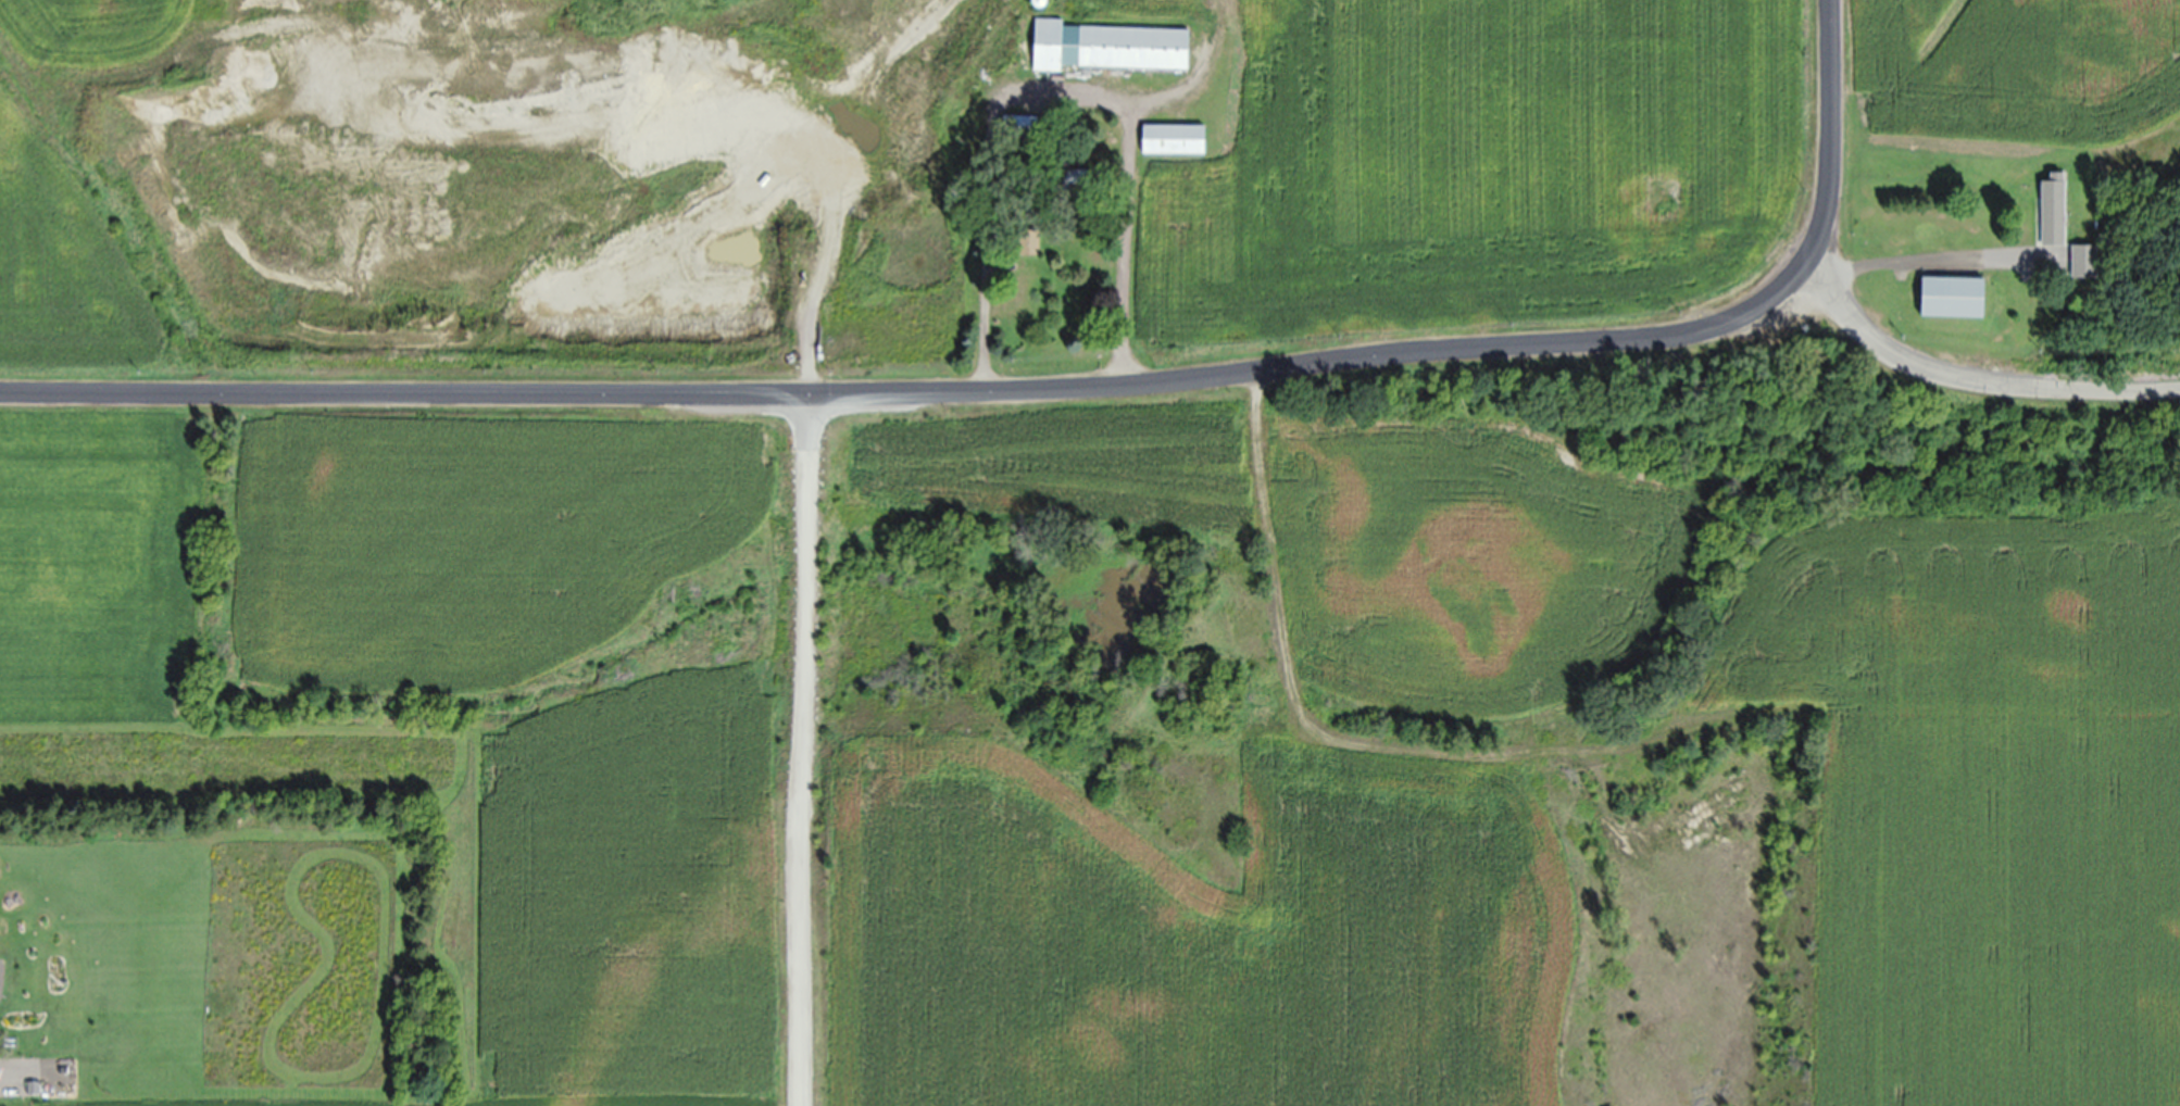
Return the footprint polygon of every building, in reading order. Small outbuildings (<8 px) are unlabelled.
[(1061,30),(1061,24),(1033,23),(1032,76),(1061,77),(1061,71),(1186,75),(1187,34),(1061,30)] [(1139,159),(1140,129),(1202,131),(1202,160),(1139,159)] [(1056,193),(1088,193),(1088,174),(1068,174),(1068,168),(1056,168),(1056,193)] [(2039,249),(2038,187),(2047,186),(2047,178),(2066,178),(2066,199),(2062,200),(2063,249),(2039,249)] [(1017,261),(1037,261),(1037,229),(1017,229),(1017,261)] [(2069,251),(2069,284),(2095,285),(2095,251),(2069,251)] [(1919,282),(1918,321),(1980,323),(1981,284),(1919,282)]
